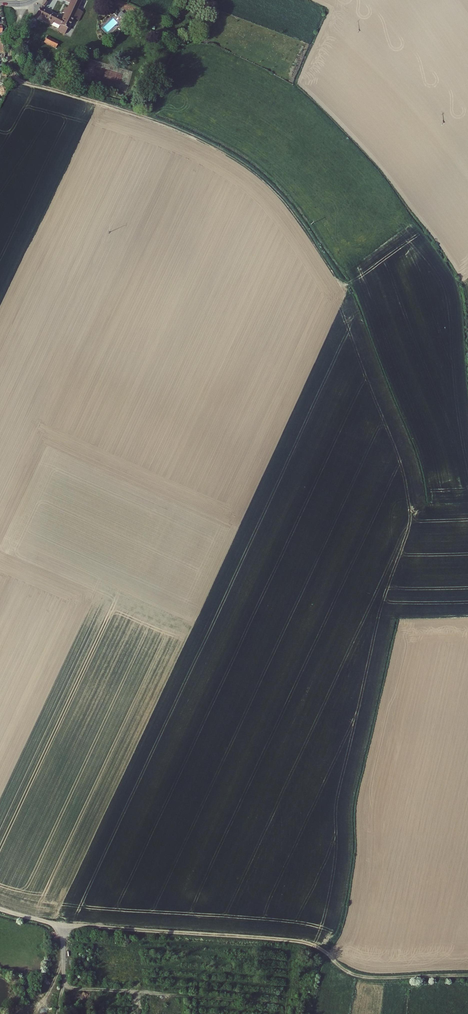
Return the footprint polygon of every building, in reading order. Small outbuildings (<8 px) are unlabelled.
[(36,18),(52,26),(54,24),(60,27),(66,30),(68,31),(73,18),(78,21),(83,12),(77,9),(82,0),(64,0),(70,3),(63,20),(45,12),(47,9),(42,7),(36,18)] [(58,50),(61,45),(50,40),(47,45),(58,50)]
